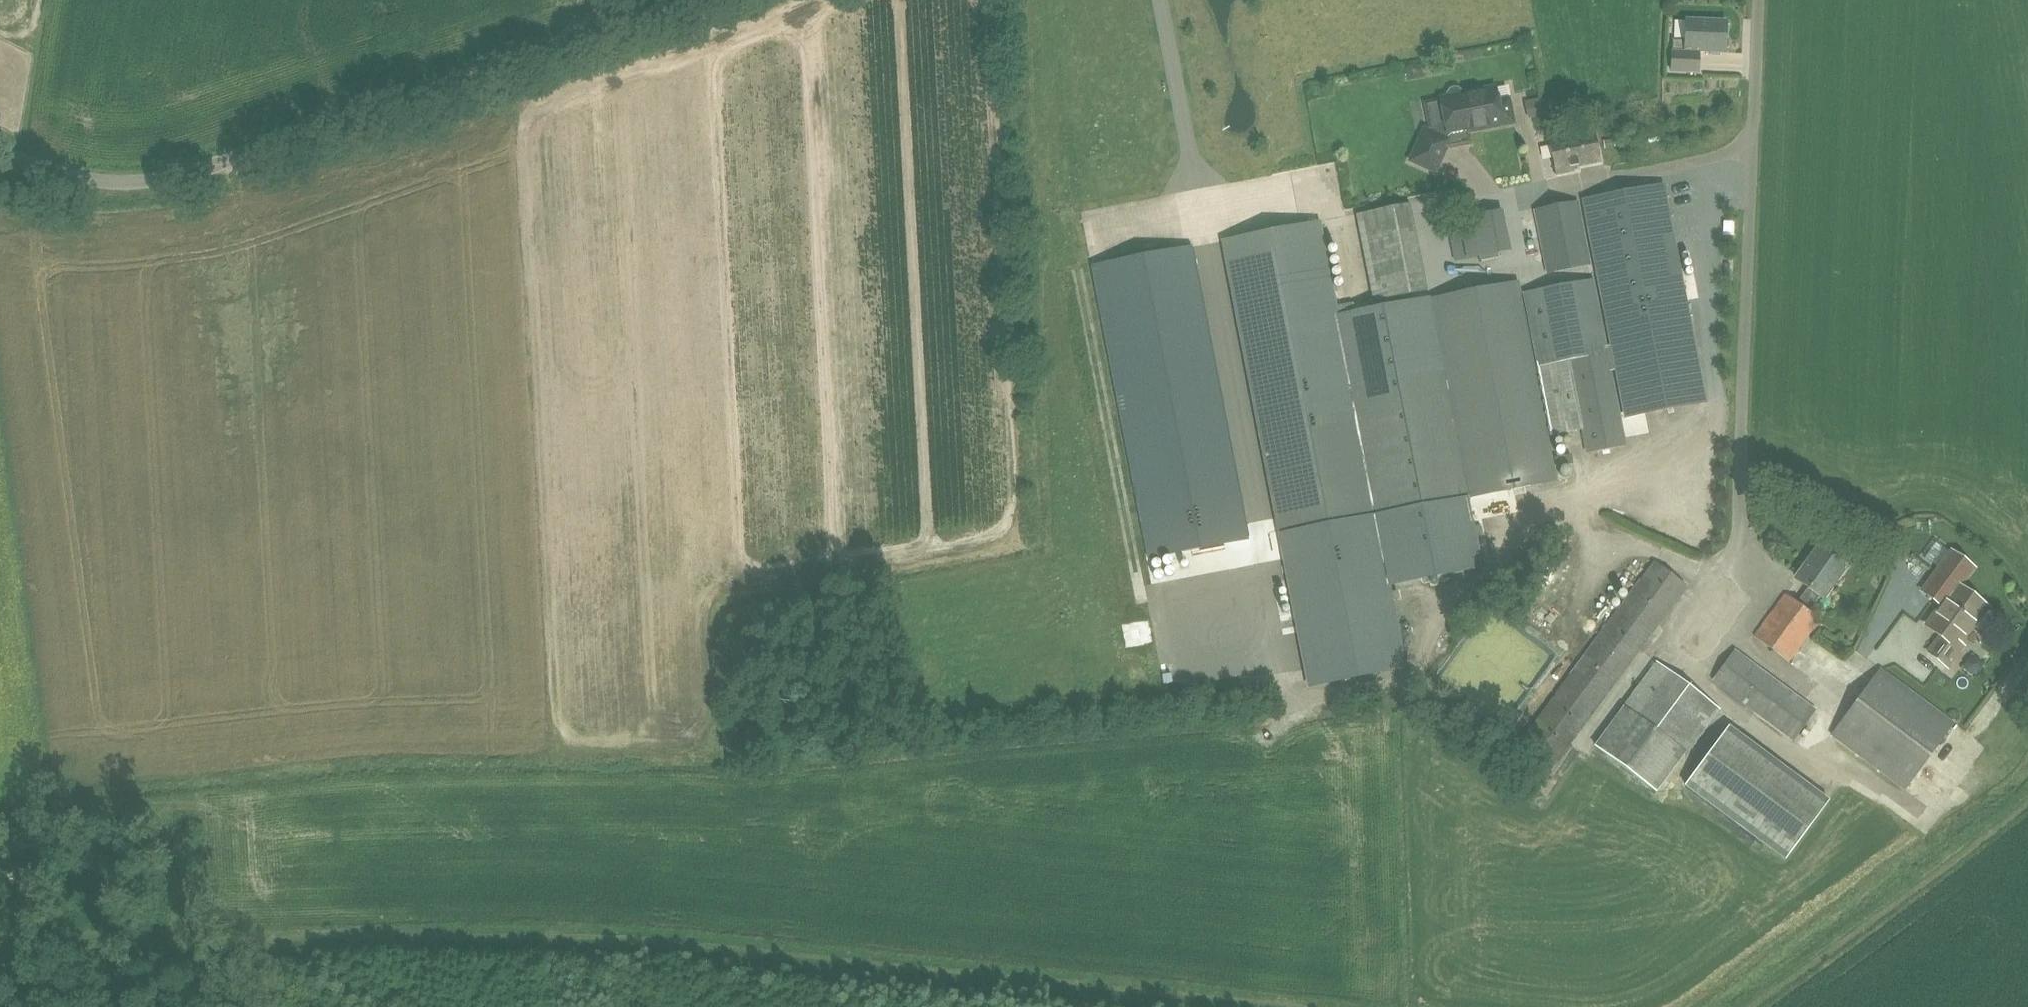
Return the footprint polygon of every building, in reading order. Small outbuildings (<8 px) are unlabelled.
[(1724,52),(1726,20),(1686,19),(1685,40),(1673,39),(1671,71),(1698,72),(1698,51),(1724,52)] [(1440,98),(1440,99),(1445,121),(1442,122),(1439,123),(1435,126),(1433,128),(1431,132),(1428,131),(1424,129),(1410,161),(1434,172),(1447,145),(1451,147),(1470,143),(1468,132),(1467,128),(1476,126),(1477,130),(1513,122),(1508,99),(1497,101),(1494,87),(1462,93),(1461,89),(1457,87),(1453,86),(1449,89),(1446,92),(1446,96),(1440,98)] [(1571,166),(1599,161),(1593,131),(1549,140),(1556,173),(1572,170),(1571,166)] [(1707,404),(1664,184),(1581,200),(1624,421),(1707,404)] [(1546,272),(1590,263),(1577,199),(1533,208),(1546,272)] [(1373,302),(1428,291),(1411,204),(1356,215),(1373,302)] [(1593,280),(1549,288),(1523,293),(1536,364),(1533,365),(1517,283),(1432,299),(1448,382),(1445,382),(1429,300),(1354,314),(1352,305),(1335,309),(1318,222),(1298,226),(1223,241),(1280,534),(1310,691),(1405,672),(1390,590),(1482,572),(1467,497),(1447,390),(1450,389),(1470,497),(1555,480),(1535,374),(1538,374),(1550,434),(1582,428),(1587,453),(1625,445),(1593,280)] [(1248,539),(1191,247),(1093,266),(1149,558),(1248,539)] [(1822,598),(1845,566),(1819,547),(1796,579),(1808,588),(1797,603),(1785,594),(1754,636),(1789,661),(1819,620),(1809,612),(1820,597),(1822,598)] [(1952,551),(1922,591),(1942,605),(1927,626),(1941,635),(1929,652),(1947,665),(1962,644),(1958,642),(1971,624),(1978,629),(1982,629),(1991,616),(1991,612),(1984,607),(1985,605),(1959,585),(1973,567),(1952,551)] [(1546,772),(1621,671),(1685,585),(1654,562),(1516,749),(1546,772)] [(1814,711),(1760,671),(1733,651),(1712,679),(1793,740),(1814,711)] [(1719,708),(1669,671),(1657,662),(1596,745),(1657,790),(1719,708)] [(1954,722),(1885,671),(1881,668),(1832,734),(1905,788),(1954,722)] [(1732,725),(1686,784),(1784,860),(1830,801),(1732,725)] [(1981,752),(1987,759),(2001,746),(1995,739),(1981,752)] [(1807,781),(1824,793),(1835,778),(1818,766),(1807,781)]
